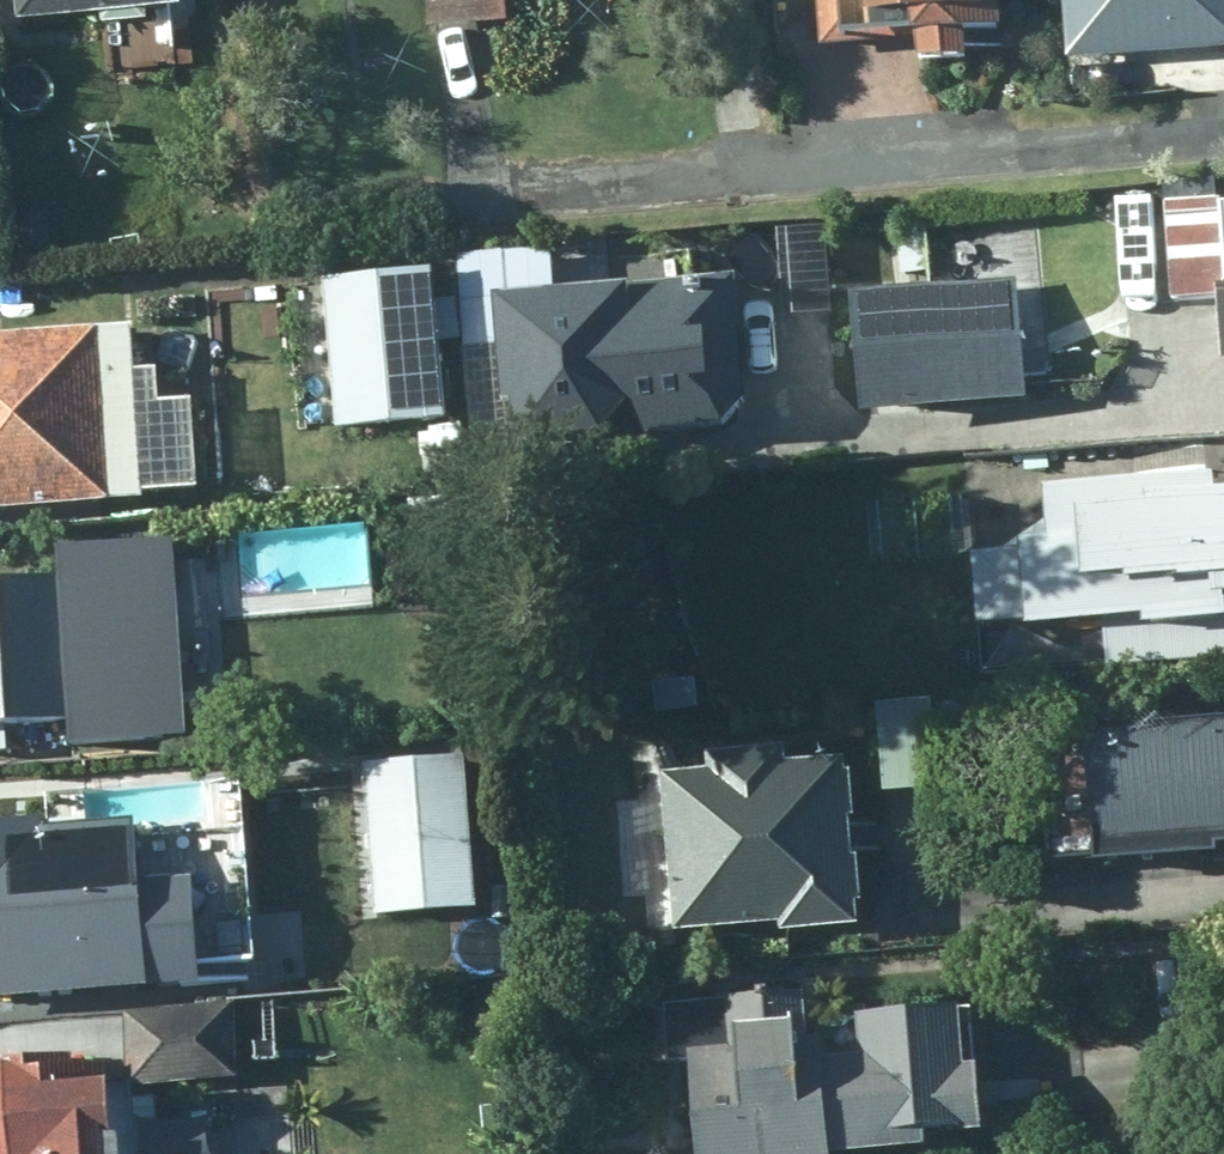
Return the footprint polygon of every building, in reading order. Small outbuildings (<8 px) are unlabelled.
[(189,0),(17,0),(19,18),(190,5),(189,0)] [(425,30),(501,24),(499,0),(422,0),(425,30)] [(828,47),(928,40),(929,60),(955,57),(954,37),(1012,33),(1009,0),(824,0),(828,47)] [(1072,46),(1223,33),(1223,0),(1068,0),(1072,46)] [(1171,204),(1178,300),(1223,296),(1223,200),(1171,204)] [(435,272),(328,281),(343,430),(448,421),(435,272)] [(746,278),(505,298),(516,444),(604,438),(604,452),(641,449),(660,432),(734,428),(756,402),(746,278)] [(1023,278),(862,292),(873,413),(1035,398),(1023,278)] [(0,340),(0,511),(146,500),(135,330),(0,340)] [(1049,507),(1052,545),(970,551),(976,632),(1100,622),(1104,670),(1223,660),(1223,493),(1049,507)] [(59,567),(0,571),(0,726),(71,721),(72,732),(190,724),(177,525),(57,533),(59,567)] [(935,708),(881,713),(888,792),(941,788),(935,708)] [(1167,725),(1167,736),(1115,740),(1101,761),(1107,864),(1223,856),(1223,721),(1167,725)] [(711,773),(665,778),(679,932),(786,923),(787,936),(864,930),(862,905),(869,905),(864,858),(858,859),(855,820),(861,820),(857,772),(850,774),(849,758),(789,764),(788,748),(709,755),(711,773)] [(468,757),(358,766),(369,919),(479,911),(468,757)] [(157,991),(144,823),(50,830),(51,821),(0,825),(0,1003),(157,991)] [(968,1010),(925,1013),(922,972),(867,977),(871,1016),(862,1017),(866,1057),(796,1063),(790,995),(653,1006),(659,1072),(681,1070),(688,1153),(826,1153),(976,1141),(975,1133),(991,1131),(986,1070),(973,1071),(968,1010)] [(116,1146),(124,1147),(120,1088),(114,1088),(111,1067),(80,1070),(79,1057),(0,1063),(0,1153),(116,1153),(116,1146)]
